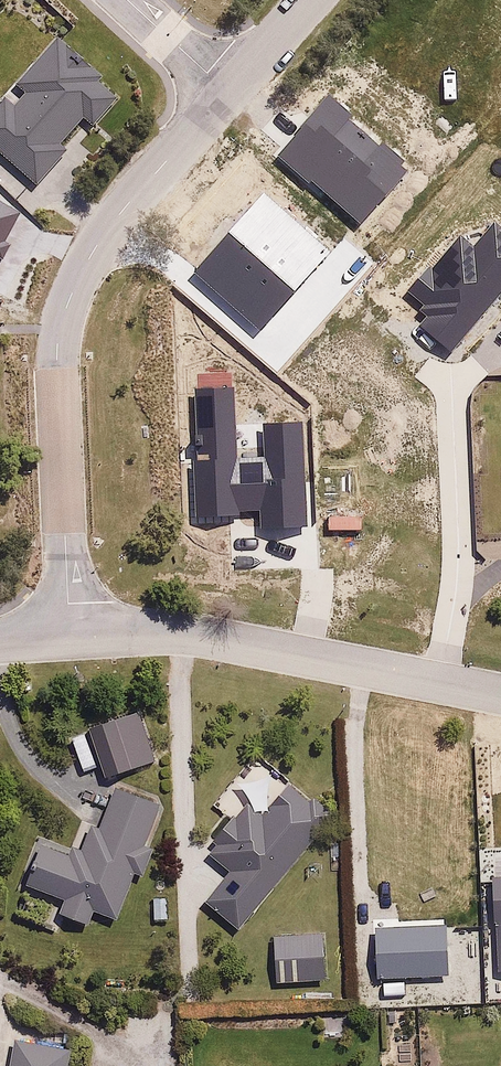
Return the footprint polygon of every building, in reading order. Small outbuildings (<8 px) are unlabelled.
[(136,710),(87,727),(104,779),(153,762),(136,710)] [(247,801),(206,849),(231,869),(204,902),(236,929),(333,815),(289,778),(260,812),(247,801)] [(75,853),(39,839),(22,882),(64,899),(59,912),(85,922),(90,910),(115,920),(161,802),(113,783),(97,824),(88,820),(75,853)] [(491,877),(496,973),(500,973),(500,876),(491,877)] [(442,927),(375,930),(377,979),(444,976),(442,927)] [(319,934),(270,938),(274,982),(323,978),(319,934)] [(10,1039),(6,1065),(64,1065),(67,1049),(10,1039)]
